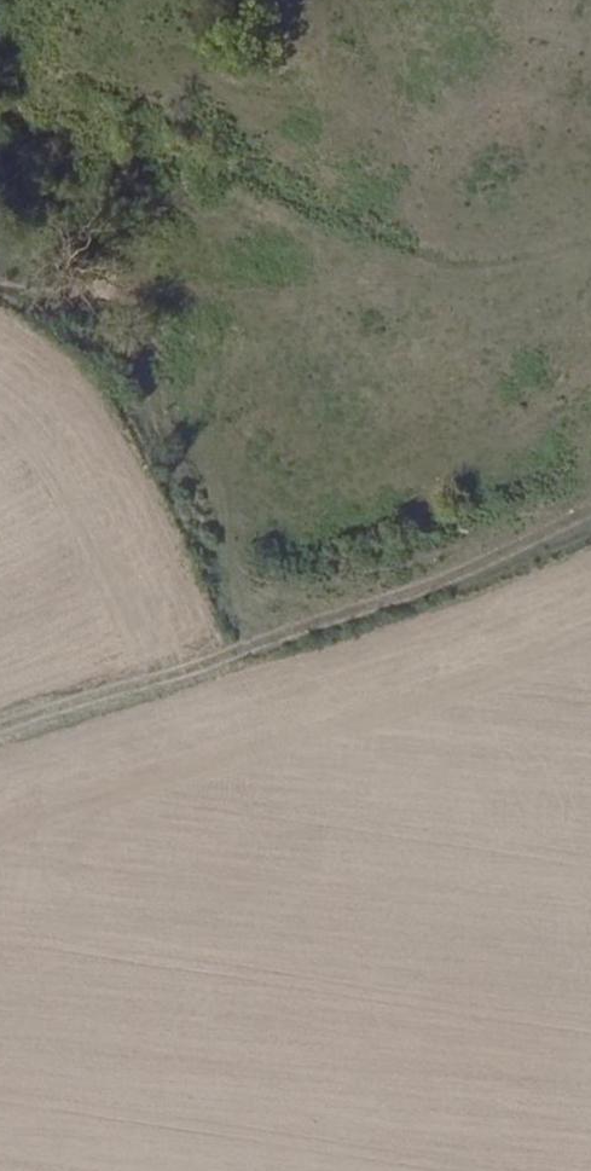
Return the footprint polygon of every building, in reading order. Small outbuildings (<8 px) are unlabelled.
[(575,456),(589,479),(590,478),(590,446),(575,456)]
